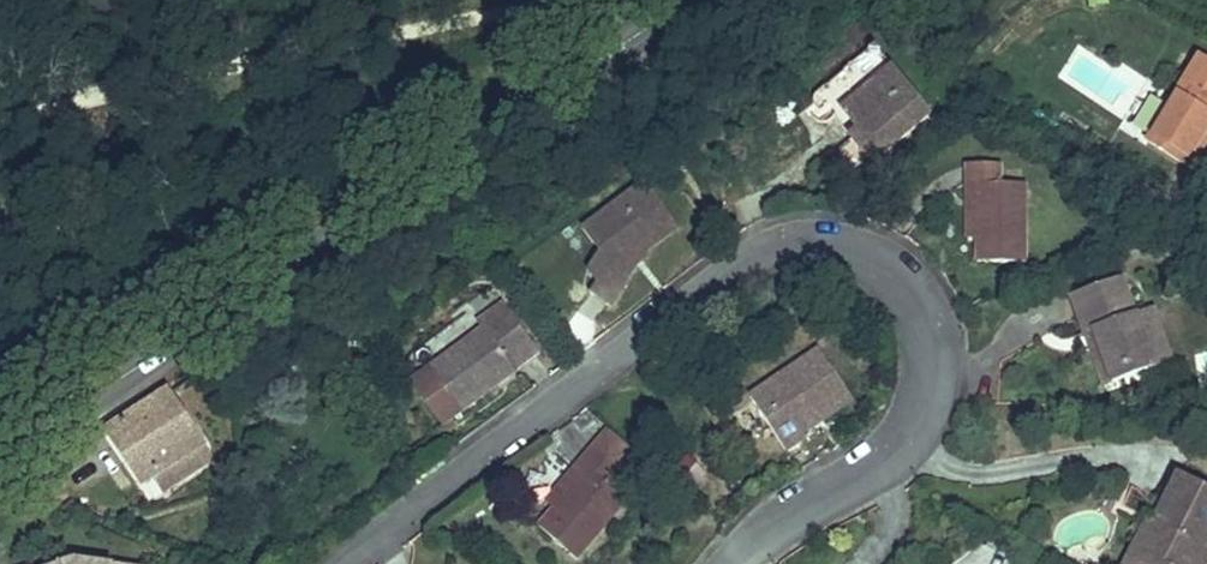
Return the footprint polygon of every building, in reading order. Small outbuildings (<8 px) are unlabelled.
[(871,122),(862,129),(877,148),(938,98),(883,29),(821,79),(841,102),(848,96),(864,115),(871,122)] [(864,115),(848,96),(841,102),(856,122),(864,115)] [(1160,160),(1206,195),(1206,100),(1160,160)] [(856,122),(862,129),(871,122),(864,115),(856,122)] [(975,155),(975,174),(982,174),(981,226),(981,250),(1029,251),(1030,173),(1008,173),(1008,155),(975,155)] [(607,250),(595,269),(588,281),(609,293),(636,252),(631,246),(674,216),(643,172),(582,215),(599,239),(607,250)] [(982,174),(975,174),(973,226),(981,226),(982,174)] [(1200,232),(1190,245),(1206,259),(1206,258),(1206,237),(1200,232)] [(1155,252),(1181,244),(1179,235),(1153,243),(1155,252)] [(586,258),(595,269),(607,250),(599,239),(586,258)] [(1070,292),(1083,329),(1094,325),(1111,372),(1131,365),(1134,376),(1157,367),(1139,315),(1125,273),(1070,292)] [(461,398),(516,356),(509,347),(534,328),(504,289),(479,308),(484,315),(430,356),(461,398)] [(1175,361),(1157,309),(1139,315),(1157,367),(1175,361)] [(1094,325),(1083,329),(1103,387),(1134,376),(1131,365),(1111,372),(1094,325)] [(509,347),(516,356),(541,337),(534,328),(509,347)] [(861,386),(828,339),(758,387),(793,438),(811,426),(809,422),(804,414),(835,392),(841,400),(861,386)] [(159,461),(206,429),(188,401),(198,396),(186,376),(175,383),(172,378),(111,417),(146,470),(159,461)] [(804,414),(809,422),(841,400),(835,392),(804,414)] [(588,456),(555,494),(540,512),(577,544),(627,487),(610,472),(637,438),(611,416),(581,449),(588,456)] [(159,461),(167,476),(216,444),(206,429),(159,461)] [(547,487),(555,494),(588,456),(581,449),(547,487)] [(1133,541),(1148,549),(1139,563),(1181,563),(1196,537),(1206,542),(1206,541),(1206,482),(1182,469),(1157,516),(1149,512),(1133,541)] [(1110,510),(1119,493),(1106,487),(1098,504),(1110,510)] [(1206,542),(1196,537),(1181,563),(1206,563),(1206,543),(1206,542)] [(1133,541),(1120,563),(1139,563),(1148,549),(1133,541)] [(138,559),(72,549),(25,563),(137,563),(138,559)]
